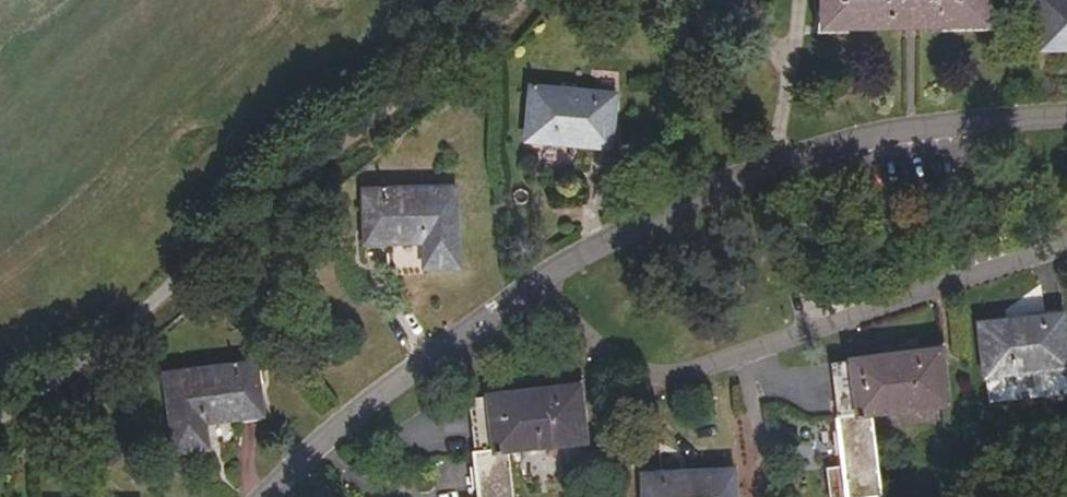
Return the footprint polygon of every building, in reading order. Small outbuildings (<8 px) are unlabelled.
[(823,28),(987,25),(986,0),(823,0),(823,28)] [(1042,49),(1066,49),(1066,0),(1041,0),(1042,49)] [(532,88),(527,139),(609,147),(613,104),(597,102),(597,94),(532,88)] [(597,102),(613,104),(614,96),(597,94),(597,102)] [(454,190),(382,192),(382,200),(364,201),(366,244),(424,242),(425,269),(456,268),(454,190)] [(364,192),(364,201),(382,200),(382,192),(364,192)] [(1046,326),(1063,324),(1062,316),(1046,317),(1046,326)] [(985,376),(1066,367),(1066,359),(1063,324),(1046,326),(1046,317),(980,324),(985,376)] [(940,350),(934,351),(937,377),(943,376),(940,350)] [(871,414),(947,405),(943,376),(937,377),(934,351),(831,364),(844,469),(823,472),(826,496),(850,496),(881,493),(871,414)] [(240,375),(257,373),(256,364),(239,366),(240,375)] [(240,375),(239,366),(167,375),(177,453),(208,449),(205,423),(263,416),(257,373),(240,375)] [(578,387),(572,388),(575,414),(581,413),(578,387)] [(508,450),(584,442),(581,413),(575,414),(572,388),(469,399),(480,496),(513,496),(508,450)] [(660,475),(660,484),(643,485),(643,496),(734,496),(732,472),(660,475)] [(643,476),(643,485),(660,484),(660,475),(643,476)]
